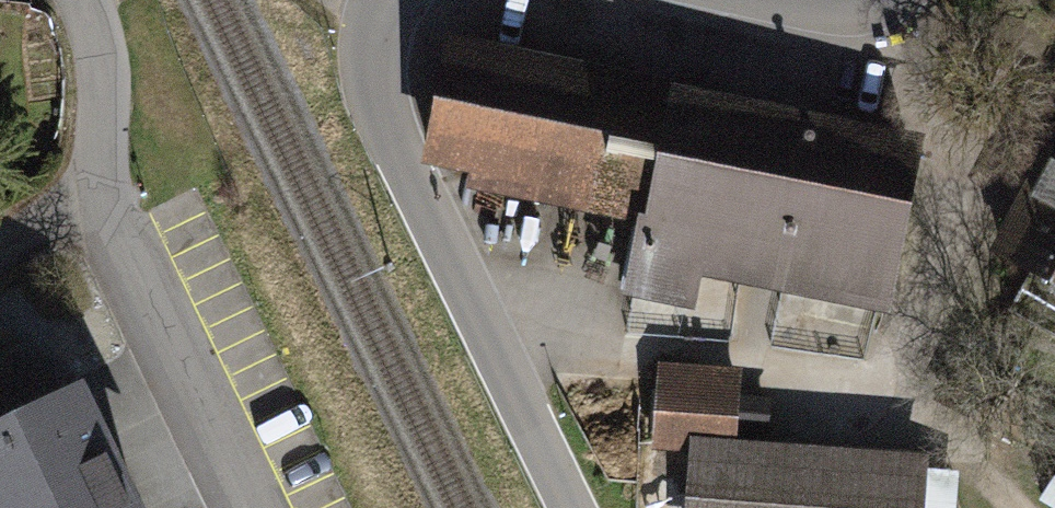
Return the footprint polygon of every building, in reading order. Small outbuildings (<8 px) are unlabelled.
[(911,148),(448,57),(429,152),(655,196),(647,235),(885,281),(911,148)] [(995,245),(1028,264),(1013,292),(1050,313),(1054,304),(1054,140),(995,245)] [(661,367),(644,434),(684,446),(683,507),(912,507),(907,464),(738,450),(740,365),(661,367)] [(73,406),(0,440),(0,507),(120,507),(73,406)]
